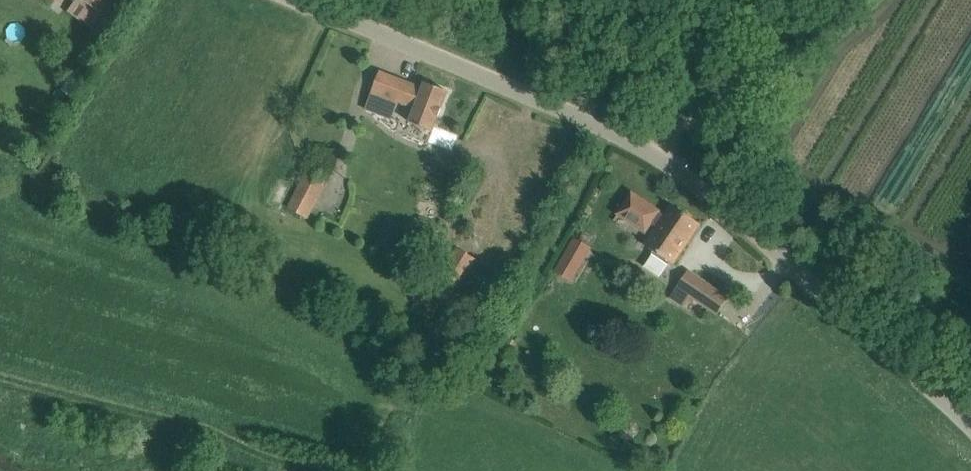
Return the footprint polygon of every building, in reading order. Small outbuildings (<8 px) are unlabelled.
[(60,13),(69,0),(41,0),(60,13)] [(103,13),(113,0),(85,0),(103,13)] [(381,71),(373,89),(416,107),(411,120),(433,130),(437,120),(449,91),(426,82),(423,87),(381,71)] [(288,208),(310,218),(330,177),(309,166),(288,208)] [(674,261),(700,224),(673,206),(666,216),(658,212),(659,211),(633,193),(618,215),(646,233),(653,224),(658,227),(648,243),(674,261)] [(395,248),(401,230),(385,224),(379,242),(395,248)] [(556,271),(573,281),(593,248),(576,238),(556,271)] [(440,276),(460,288),(478,260),(457,247),(440,276)] [(689,271),(671,297),(684,306),(691,296),(717,313),(728,297),(689,271)]
